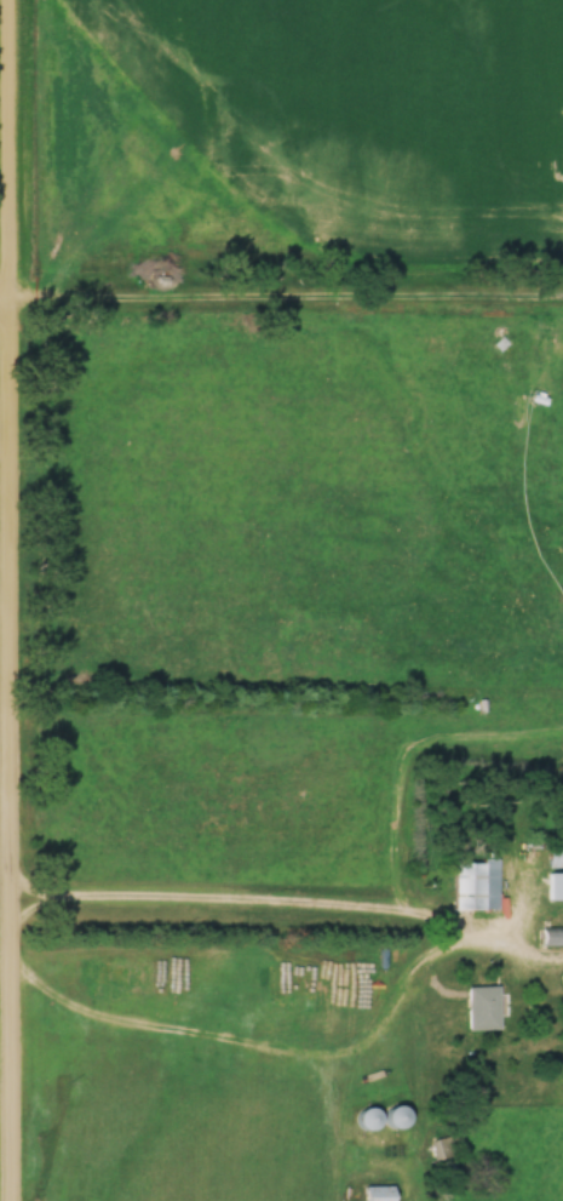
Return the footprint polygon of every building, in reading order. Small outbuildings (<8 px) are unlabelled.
[(542,867),(562,867),(562,847),(542,847),(542,867)] [(447,910),(495,910),(495,859),(447,859),(447,910)] [(545,872),(545,899),(562,899),(562,872),(545,872)] [(533,928),(533,943),(562,943),(562,928),(533,928)] [(460,986),(461,1030),(494,1029),(493,986),(460,986)] [(382,1127),(401,1124),(397,1105),(378,1108),(382,1127)] [(354,1200),(388,1200),(388,1185),(354,1185),(354,1200)]
